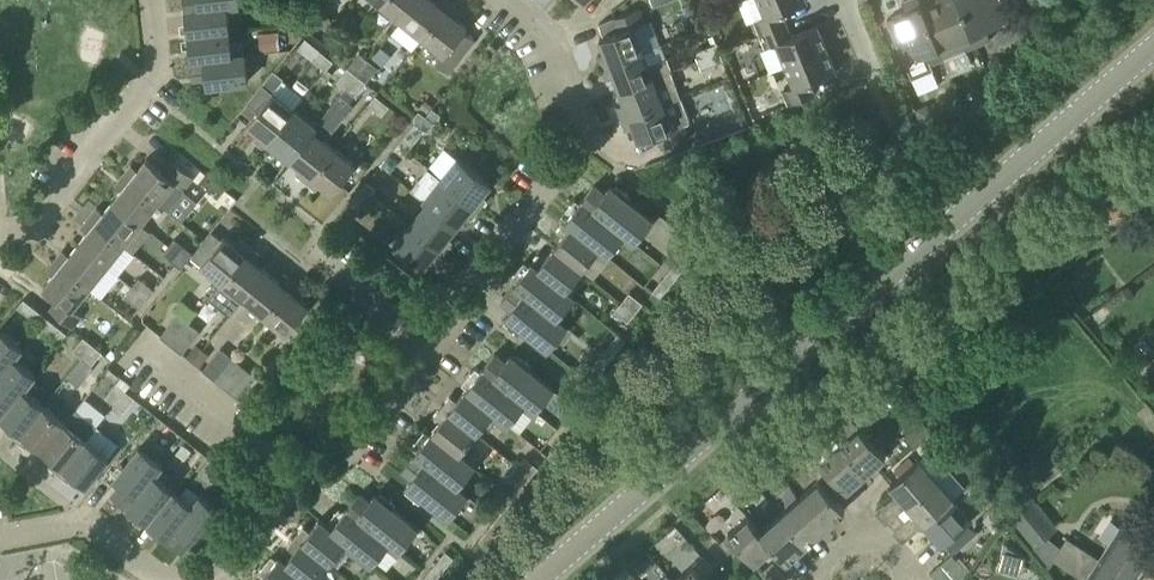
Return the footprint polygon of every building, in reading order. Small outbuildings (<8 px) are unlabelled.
[(186,11),(228,6),(241,4),(240,0),(185,0),(186,11)] [(381,1),(402,18),(417,0),(382,0),(381,1)] [(450,2),(448,0),(436,0),(435,0),(417,0),(402,18),(423,35),(450,2)] [(760,34),(787,23),(782,10),(807,0),(760,0),(766,15),(754,20),(760,34)] [(924,9),(920,0),(905,0),(902,1),(906,11),(887,18),(905,62),(926,54),(930,64),(945,58),(924,9)] [(924,9),(945,58),(976,45),(957,0),(934,0),(935,4),(924,9)] [(976,45),(992,38),(988,28),(1007,20),(999,0),(957,0),(976,45)] [(450,2),(423,35),(444,52),(436,62),(449,72),(475,39),(464,30),(467,26),(456,16),(461,10),(450,2)] [(228,6),(186,11),(188,34),(231,29),(228,6)] [(295,6),(279,7),(280,24),(297,22),(295,6)] [(639,7),(612,18),(618,31),(600,38),(605,52),(598,55),(602,67),(644,51),(634,26),(645,22),(639,7)] [(1025,37),(1047,32),(1041,11),(1019,16),(1025,37)] [(769,70),(785,64),(826,47),(817,24),(792,35),(787,23),(760,34),(765,47),(761,49),(769,70)] [(234,53),(231,29),(188,34),(191,57),(234,53)] [(723,59),(716,42),(706,46),(713,63),(723,59)] [(701,68),(713,63),(706,46),(694,51),(701,68)] [(826,47),(785,64),(794,85),(783,90),(788,105),(815,94),(810,82),(836,71),(826,47)] [(313,58),(327,69),(333,60),(320,50),(313,58)] [(246,51),(234,53),(191,57),(193,78),(206,77),(207,85),(249,80),(246,51)] [(359,51),(348,66),(357,74),(369,59),(359,51)] [(644,51),(602,67),(607,79),(614,76),(619,89),(672,69),(667,56),(649,64),(644,51)] [(369,59),(357,74),(366,81),(378,66),(369,59)] [(357,74),(348,66),(337,80),(347,88),(357,74)] [(672,69),(619,89),(625,103),(617,106),(621,117),(680,95),(671,70),(672,69)] [(366,81),(357,74),(347,88),(356,95),(366,81)] [(281,81),(273,91),(263,84),(249,102),(238,115),(247,123),(259,133),(254,139),(264,147),(294,109),(303,98),(281,81)] [(341,94),(315,125),(289,157),(302,167),(296,173),(306,181),(334,146),(324,137),(329,130),(331,132),(354,104),(341,94)] [(376,94),(369,104),(382,114),(389,104),(376,94)] [(680,95),(621,117),(626,130),(634,127),(639,141),(657,134),(662,148),(689,137),(683,123),(690,120),(680,95)] [(917,109),(926,128),(937,123),(928,104),(917,109)] [(279,148),(289,157),(315,125),(294,109),(264,147),(274,155),(279,148)] [(414,141),(425,128),(415,121),(405,134),(414,141)] [(405,134),(394,147),(404,155),(414,141),(405,134)] [(334,146),(306,181),(316,189),(321,183),(333,192),(356,164),(334,146)] [(481,193),(491,182),(459,156),(442,178),(480,209),(488,199),(481,193)] [(132,164),(124,174),(159,203),(159,202),(167,209),(184,188),(194,176),(171,158),(162,170),(148,158),(138,169),(132,164)] [(142,224),(159,203),(124,174),(116,184),(122,190),(113,201),(142,224)] [(411,188),(424,199),(456,225),(465,213),(472,218),(480,209),(442,178),(433,188),(420,178),(411,188)] [(367,181),(361,189),(346,207),(356,215),(376,188),(367,181)] [(582,200),(624,234),(635,242),(653,220),(610,185),(604,192),(594,184),(582,200)] [(456,225),(424,199),(424,200),(428,203),(411,224),(446,251),(454,241),(447,236),(456,225)] [(608,255),(624,234),(582,200),(565,221),(600,249),(608,255)] [(125,245),(142,224),(113,201),(104,212),(98,207),(89,217),(125,245)] [(88,232),(78,244),(108,267),(125,245),(89,217),(81,227),(88,232)] [(583,270),(600,249),(565,221),(557,230),(564,235),(554,247),(583,270)] [(438,261),(446,251),(411,224),(394,245),(422,268),(431,256),(438,261)] [(192,257),(223,281),(250,247),(241,239),(235,245),(224,236),(221,239),(212,231),(194,254),(192,257)] [(175,238),(163,253),(172,261),(184,246),(175,238)] [(63,249),(55,260),(91,288),(108,267),(78,244),(70,254),(63,249)] [(194,254),(184,246),(172,261),(182,268),(192,257),(194,254)] [(244,298),(267,270),(255,261),(260,255),(250,247),(223,281),(209,298),(230,315),(244,298)] [(565,291),(583,270),(554,247),(545,258),(539,253),(531,263),(565,291)] [(687,248),(679,258),(686,264),(695,254),(687,248)] [(678,275),(686,264),(679,258),(670,269),(678,275)] [(50,309),(73,328),(83,316),(75,309),(91,288),(55,260),(47,269),(54,274),(44,286),(59,298),(50,309)] [(573,297),(565,291),(531,263),(514,283),(557,318),(573,297)] [(669,286),(678,275),(670,269),(661,280),(669,286)] [(244,298),(265,315),(292,281),(283,273),(278,279),(267,270),(244,298)] [(147,298),(154,289),(140,278),(133,287),(147,298)] [(661,280),(653,290),(660,297),(669,286),(661,280)] [(292,281),(265,315),(288,333),(310,304),(298,295),(303,289),(292,281)] [(567,326),(557,318),(514,283),(502,298),(512,306),(506,313),(549,348),(567,326)] [(147,298),(133,287),(126,296),(140,307),(147,298)] [(622,301),(636,312),(643,302),(630,292),(622,301)] [(18,306),(40,324),(46,316),(24,298),(18,306)] [(161,336),(172,345),(190,322),(188,321),(196,310),(182,299),(174,310),(178,313),(161,336)] [(615,310),(620,315),(628,321),(636,312),(622,301),(615,310)] [(46,316),(40,324),(60,340),(66,333),(46,316)] [(190,322),(172,345),(183,353),(200,331),(190,322)] [(15,356),(14,355),(22,346),(0,328),(0,374),(15,356)] [(617,350),(626,339),(619,333),(610,344),(617,350)] [(84,337),(73,350),(82,357),(93,344),(84,337)] [(93,344),(82,357),(92,365),(102,352),(93,344)] [(610,344),(601,355),(609,361),(617,350),(610,344)] [(221,347),(218,351),(203,370),(214,378),(232,356),(221,347)] [(482,369),(525,404),(535,411),(553,388),(511,354),(505,361),(495,353),(482,369)] [(600,371),(609,361),(601,355),(593,365),(600,371)] [(0,415),(23,387),(35,372),(15,356),(0,374),(0,415)] [(225,387),(243,365),(232,356),(214,378),(225,387)] [(225,387),(238,398),(253,379),(256,376),(243,365),(225,387)] [(593,365),(584,376),(591,382),(600,371),(593,365)] [(508,425),(525,404),(482,369),(465,390),(493,413),(508,425)] [(117,383),(106,396),(116,403),(126,390),(117,383)] [(17,439),(44,404),(23,387),(0,415),(12,425),(7,431),(17,439)] [(135,398),(126,390),(116,403),(125,411),(135,398)] [(450,395),(442,405),(477,433),(493,413),(465,390),(457,400),(450,395)] [(87,397),(78,408),(99,423),(108,412),(87,397)] [(66,421),(44,404),(17,439),(26,447),(32,441),(43,450),(66,421)] [(460,453),(477,433),(442,405),(435,415),(441,420),(432,431),(460,453)] [(821,425),(838,443),(865,473),(884,456),(840,407),(821,425)] [(76,409),(66,421),(43,450),(54,459),(49,465),(59,473),(87,438),(97,426),(76,409)] [(581,429),(590,418),(583,412),(574,423),(581,429)] [(921,439),(931,430),(921,419),(911,428),(921,439)] [(574,423),(565,433),(573,440),(581,429),(574,423)] [(921,439),(911,428),(901,436),(911,447),(921,439)] [(469,460),(460,453),(432,431),(415,452),(458,486),(475,466),(469,460)] [(564,450),(573,440),(565,433),(556,444),(564,450)] [(108,456),(90,441),(87,438),(59,473),(69,481),(74,475),(86,484),(108,456)] [(806,464),(818,478),(817,479),(836,499),(865,473),(838,443),(820,459),(817,455),(806,464)] [(556,444),(548,454),(556,461),(564,450),(556,444)] [(1020,456),(1010,444),(999,453),(1008,465),(1020,456)] [(162,463),(141,446),(115,479),(120,483),(113,494),(128,506),(155,472),(162,463)] [(468,494),(458,486),(415,452),(403,467),(413,475),(407,482),(450,517),(468,494)] [(538,467),(526,457),(525,456),(518,465),(531,476),(538,467)] [(200,470),(213,481),(223,468),(210,458),(200,470)] [(906,504),(935,478),(918,458),(889,485),(906,504)] [(531,476),(518,465),(510,475),(523,485),(531,476)] [(935,478),(906,504),(923,523),(965,486),(949,468),(937,479),(935,478)] [(174,488),(155,472),(128,506),(147,521),(174,488)] [(743,475),(724,491),(730,499),(734,503),(753,486),(743,475)] [(817,479),(797,497),(824,526),(844,508),(836,499),(817,479)] [(973,481),(966,487),(965,486),(923,523),(941,543),(945,540),(954,550),(975,531),(971,527),(977,522),(976,516),(992,502),(973,481)] [(194,504),(174,488),(147,521),(167,537),(194,504)] [(359,492),(347,507),(390,541),(400,550),(418,528),(375,493),(369,500),(359,492)] [(223,511),(201,494),(194,504),(167,537),(182,549),(190,539),(196,544),(223,511)] [(1054,559),(1086,579),(1134,579),(1153,550),(1153,546),(1119,524),(1097,558),(1065,537),(1060,545),(1048,536),(1059,527),(1032,494),(1008,513),(1050,566),(1054,559)] [(824,526),(797,497),(778,514),(804,543),(824,526)] [(513,515),(521,504),(514,498),(505,509),(513,515)] [(373,562),(390,541),(347,507),(331,528),(347,541),(373,562)] [(505,509),(496,519),(504,526),(513,515),(505,509)] [(896,513),(887,521),(894,529),(904,521),(896,513)] [(778,514),(759,532),(772,546),(785,560),(804,543),(778,514)] [(772,546),(759,532),(746,518),(718,542),(728,553),(737,545),(753,563),(772,546)] [(304,525),(296,535),(329,563),(347,541),(331,528),(319,519),(310,530),(304,525)] [(495,536),(504,526),(496,519),(488,530),(495,536)] [(488,530),(479,541),(487,547),(495,536),(488,530)] [(309,579),(315,579),(329,563),(296,535),(288,545),(294,550),(285,561),(309,579)] [(1005,549),(1001,563),(1023,563),(1025,555),(1005,549)] [(445,568),(454,557),(446,551),(438,562),(445,568)] [(951,555),(931,572),(937,579),(959,579),(966,574),(951,555)] [(285,561),(285,562),(278,557),(262,578),(264,579),(309,579),(285,561)] [(703,558),(676,579),(706,579),(702,576),(711,567),(703,558)] [(438,562),(429,572),(436,578),(445,568),(438,562)]
